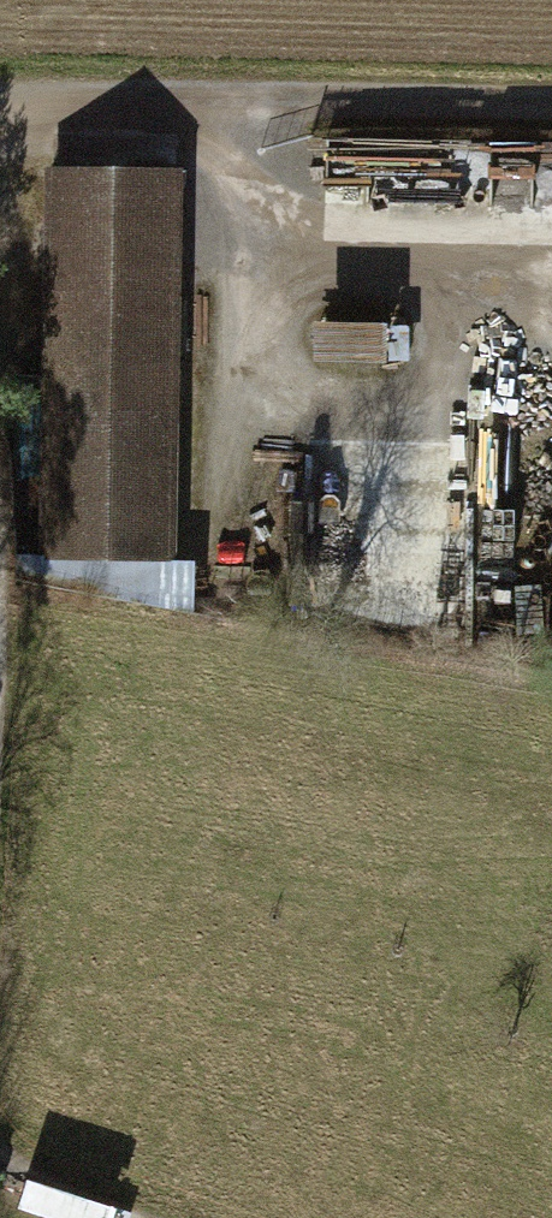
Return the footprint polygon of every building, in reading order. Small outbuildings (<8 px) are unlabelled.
[(183,170),(40,168),(36,554),(179,555),(183,170)]
